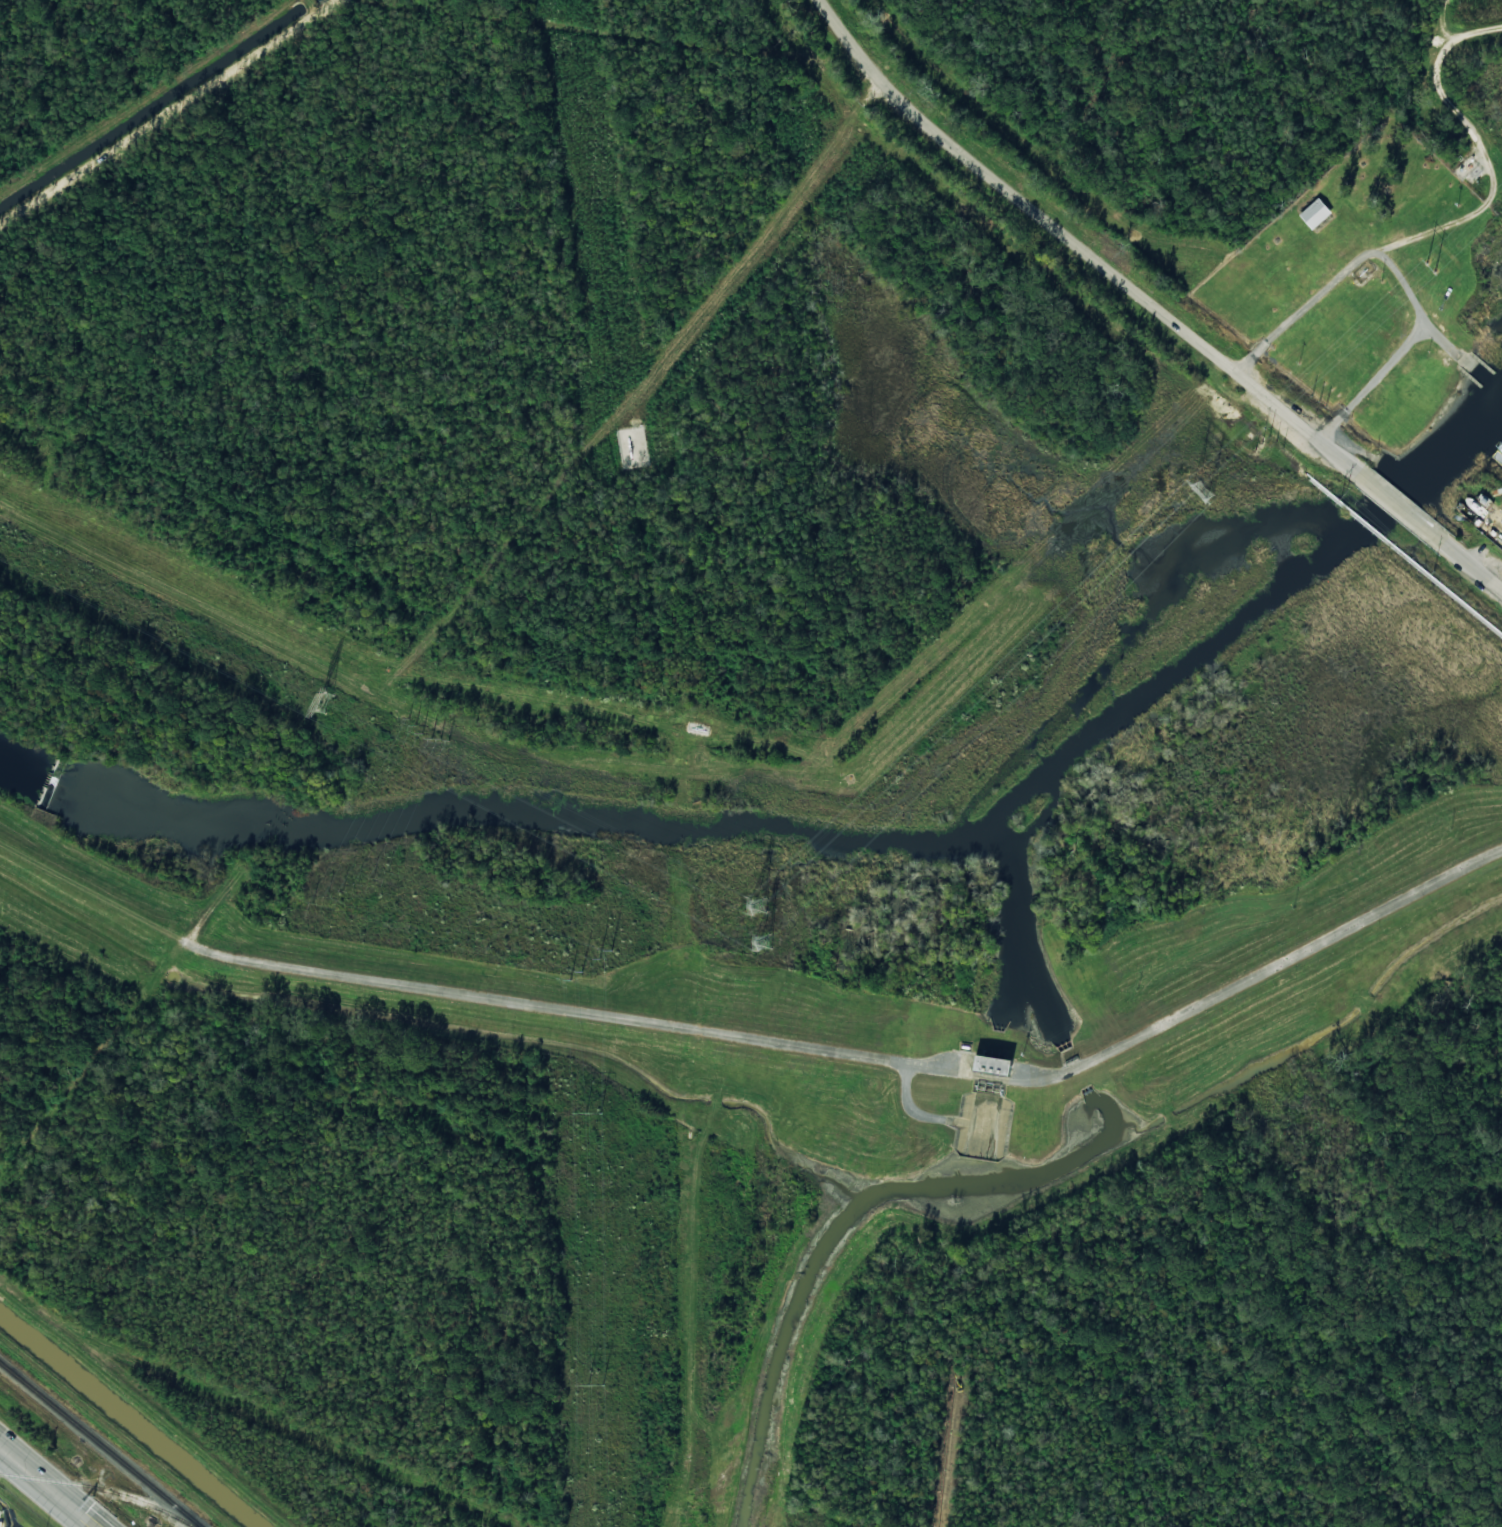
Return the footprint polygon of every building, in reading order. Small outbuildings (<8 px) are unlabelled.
[(1332,212),(1318,197),(1299,214),(1313,229),(1332,212)] [(1011,1075),(1012,1059),(975,1055),(974,1071),(1011,1075)]
